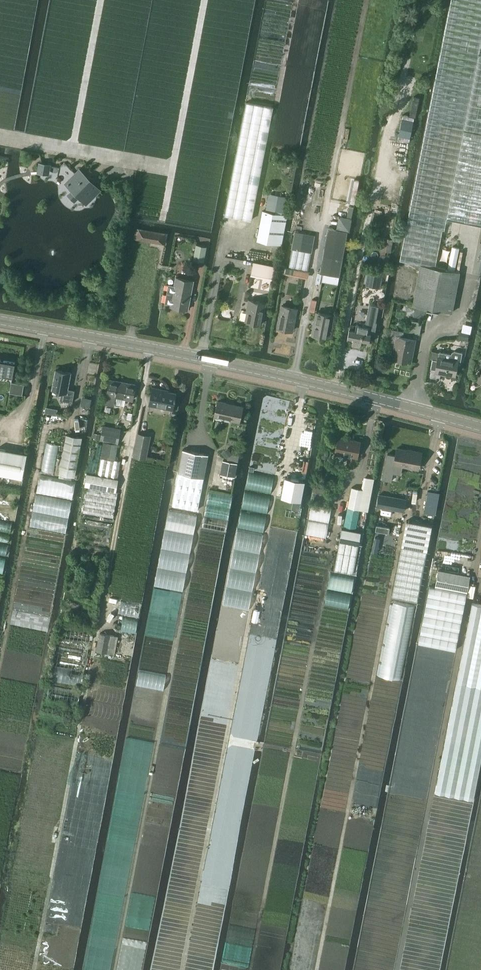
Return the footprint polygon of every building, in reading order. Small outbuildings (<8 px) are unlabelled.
[(401,260),(421,264),(435,268),(443,230),(444,230),(447,216),(480,223),(480,54),(479,54),(480,45),(480,0),(452,0),(401,260)] [(414,96),(409,116),(414,117),(415,117),(419,98),(418,97),(414,96)] [(273,107),(246,102),(225,214),(252,220),(273,107)] [(41,164),(39,171),(47,173),(48,166),(48,165),(41,164)] [(72,191),(70,193),(76,199),(78,197),(79,196),(80,197),(83,195),(87,200),(98,189),(90,182),(93,179),(90,176),(87,178),(80,171),(76,174),(76,175),(74,177),(78,182),(71,188),(73,190),(72,191)] [(269,197),(266,209),(276,211),(275,213),(283,215),(286,201),(269,197)] [(257,241),(282,245),(287,216),(283,215),(275,213),(263,211),(257,241)] [(351,218),(338,215),(336,228),(349,230),(351,218)] [(339,277),(343,259),(347,231),(328,227),(323,255),(320,273),(339,277)] [(136,228),(134,238),(165,244),(166,234),(136,228)] [(312,253),(315,236),(295,232),(291,249),(292,249),(289,267),(308,271),(311,253),(312,253)] [(383,238),(377,272),(384,273),(386,263),(388,264),(394,233),(390,233),(389,239),(383,238)] [(196,244),(193,260),(203,261),(206,246),(196,244)] [(253,261),(251,274),(273,278),(275,266),(253,261)] [(413,304),(417,305),(414,316),(424,318),(426,307),(452,312),(460,272),(435,268),(421,264),(413,304)] [(169,283),(165,303),(170,304),(170,306),(188,309),(193,280),(175,277),(174,285),(169,283)] [(248,307),(245,321),(261,324),(265,303),(249,300),(247,307),(248,307)] [(360,348),(362,340),(372,342),(373,334),(374,334),(377,322),(376,322),(379,306),(369,304),(365,326),(356,324),(355,330),(349,329),(347,339),(353,341),(352,346),(360,348)] [(277,327),(292,330),(297,308),(282,305),(277,327)] [(312,334),(327,337),(331,315),(316,312),(312,334)] [(414,340),(402,337),(404,331),(392,329),(390,341),(395,342),(393,357),(410,360),(414,340)] [(459,331),(457,339),(467,341),(468,333),(459,331)] [(455,375),(458,359),(461,360),(462,351),(454,349),(452,350),(451,352),(451,353),(439,351),(438,356),(435,371),(455,375)] [(12,376),(14,363),(0,360),(0,374),(12,376)] [(56,370),(52,389),(59,391),(61,393),(60,400),(72,402),(74,390),(67,388),(70,372),(56,370)] [(107,394),(105,404),(114,405),(115,396),(132,399),(135,384),(110,379),(107,394)] [(10,392),(22,394),(23,384),(11,382),(10,392)] [(152,387),(149,405),(172,409),(175,393),(162,390),(162,389),(152,387)] [(217,400),(214,415),(239,421),(242,406),(217,400)] [(104,441),(98,475),(87,473),(84,486),(87,487),(83,512),(113,517),(117,491),(116,491),(118,479),(117,479),(117,478),(120,461),(115,460),(120,429),(103,426),(100,440),(104,441)] [(146,459),(151,435),(137,433),(133,456),(146,459)] [(59,474),(75,477),(82,437),(66,434),(59,474)] [(338,436),(335,452),(348,455),(347,462),(354,464),(356,456),(357,456),(360,440),(338,436)] [(47,443),(41,471),(53,473),(59,445),(47,443)] [(222,452),(226,458),(232,454),(228,448),(222,452)] [(387,454),(382,479),(391,481),(392,472),(400,474),(402,465),(418,469),(421,453),(396,448),(395,455),(387,454)] [(23,479),(27,454),(0,449),(0,474),(23,479)] [(182,449),(172,505),(198,509),(208,454),(182,449)] [(72,500),(76,482),(40,475),(36,493),(72,500)] [(285,477),(281,497),(301,501),(305,481),(285,477)] [(314,500),(334,503),(335,495),(324,493),(324,487),(316,486),(314,500)] [(360,508),(368,510),(372,490),(352,486),(344,526),(356,528),(360,508)] [(428,490),(424,512),(436,514),(440,492),(428,490)] [(379,494),(377,506),(393,509),(395,497),(379,494)] [(66,533),(72,502),(36,495),(30,526),(66,533)] [(332,506),(312,503),(306,535),(326,539),(332,506)] [(154,586),(183,591),(197,515),(169,510),(154,586)] [(379,518),(376,532),(382,533),(385,520),(379,518)] [(406,521),(391,597),(417,602),(432,526),(406,521)] [(334,569),(353,573),(359,544),(361,532),(342,529),(339,540),(334,569)] [(438,569),(435,587),(466,593),(470,575),(438,569)] [(429,586),(418,643),(456,650),(462,618),(466,593),(435,587),(429,586)] [(435,792),(473,799),(480,759),(480,604),(473,603),(435,792)] [(100,633),(97,651),(112,654),(116,636),(100,633)] [(136,686),(163,691),(166,675),(139,670),(136,686)]
